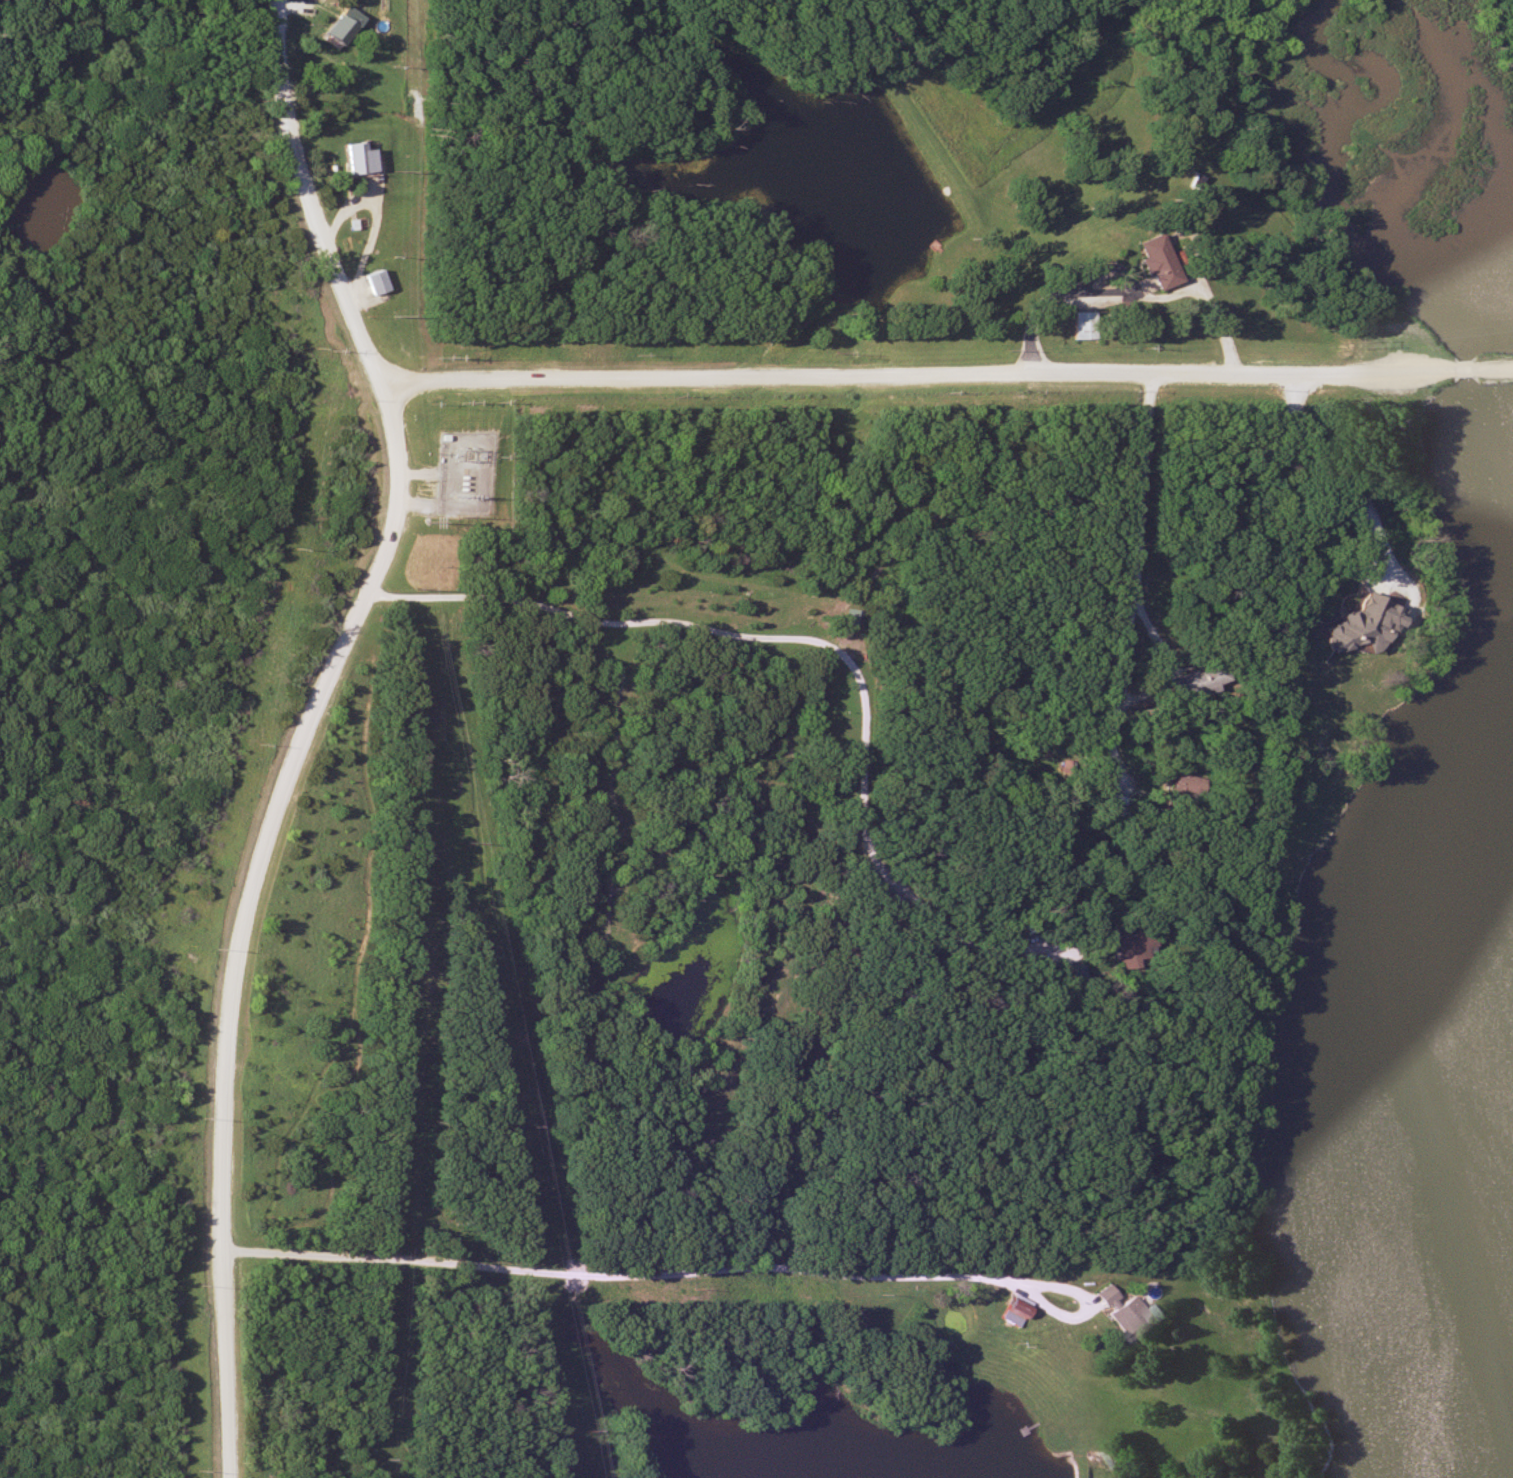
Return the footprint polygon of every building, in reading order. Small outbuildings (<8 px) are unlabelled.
[(368,172),(365,148),(355,150),(354,142),(339,144),(343,175),(368,172)] [(1154,233),(1130,241),(1147,290),(1171,282),(1154,233)] [(385,290),(377,269),(360,275),(368,296),(385,290)] [(1070,339),(1091,339),(1091,312),(1070,312),(1070,339)] [(1162,679),(1170,702),(1223,683),(1215,661),(1162,679)] [(1197,779),(1172,773),(1168,792),(1193,797),(1197,779)] [(1124,944),(1113,963),(1131,974),(1143,955),(1124,944)] [(1107,1313),(1129,1343),(1158,1321),(1147,1306),(1142,1310),(1131,1296),(1121,1304),(1107,1285),(1095,1294),(1108,1312),(1107,1313)] [(999,1317),(1018,1327),(1030,1306),(1011,1296),(999,1317)]
